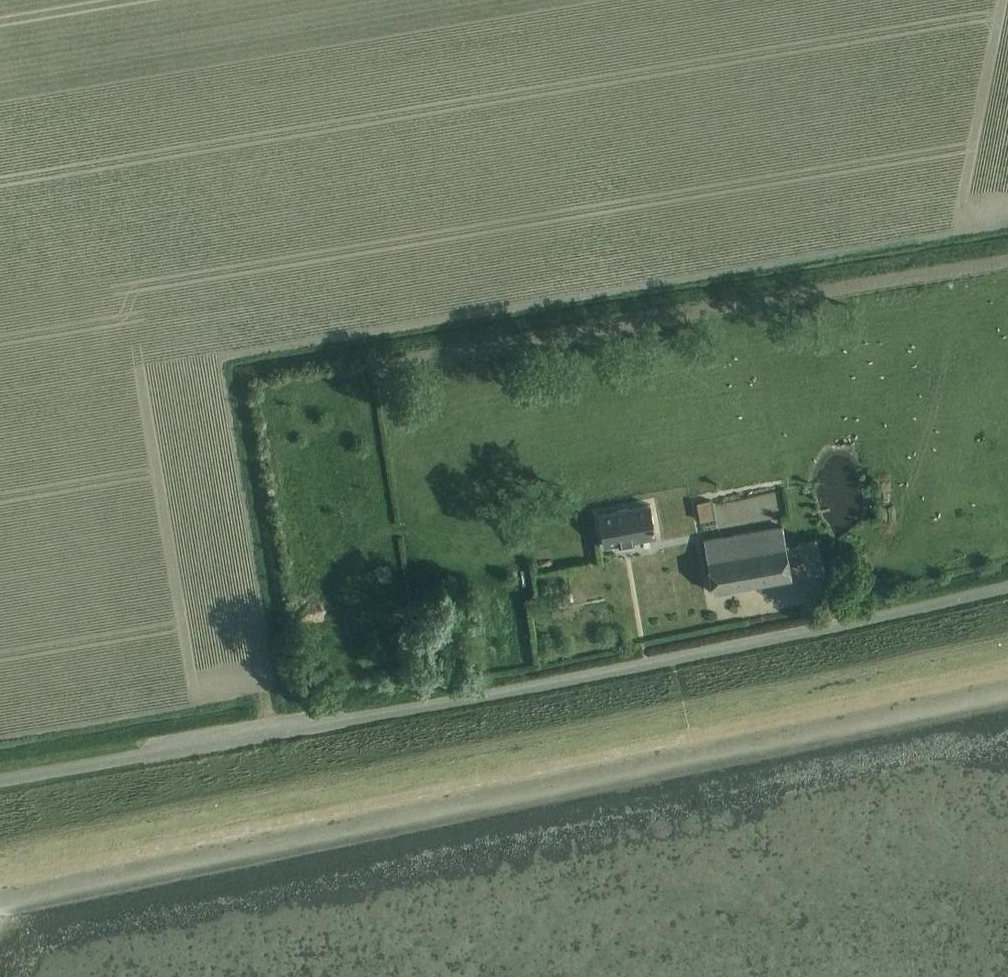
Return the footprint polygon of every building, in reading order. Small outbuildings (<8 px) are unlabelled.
[(710,486),(716,500),(727,495),(721,482),(710,486)] [(713,518),(710,500),(697,501),(700,520),(713,518)] [(633,539),(656,535),(650,504),(598,513),(604,545),(621,541),(622,543),(619,543),(619,544),(634,542),(634,540),(633,541),(633,539)] [(701,541),(710,593),(788,579),(779,527),(701,541)]
